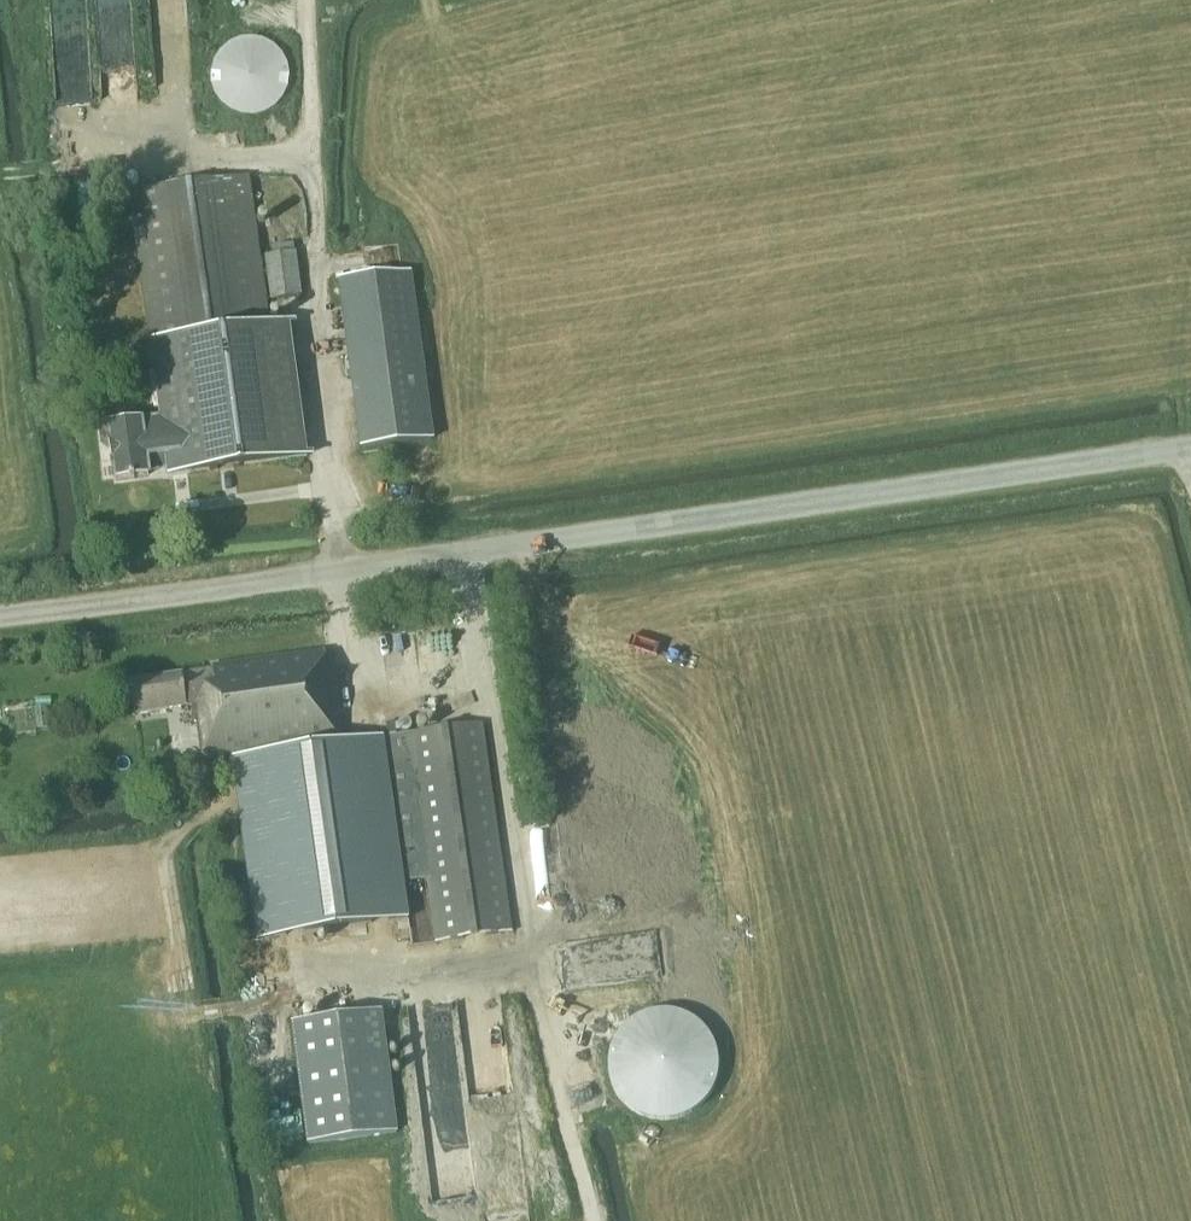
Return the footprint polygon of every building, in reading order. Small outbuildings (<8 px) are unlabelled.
[(255,37),(249,37),(244,37),(238,38),(233,40),(231,42),(228,43),(226,45),(224,46),(222,48),(220,50),(218,52),(216,54),(214,58),(213,60),(212,63),(211,64),(210,68),(210,71),(210,74),(210,75),(210,78),(210,82),(210,85),(211,88),(213,93),(216,98),(217,100),(219,102),(221,104),(223,106),(226,109),(231,112),(234,113),(240,115),(244,116),(249,116),(255,116),(260,115),(265,113),(268,112),(270,110),(274,108),(278,104),(280,101),(281,100),(283,98),(284,95),(285,93),(286,90),(288,86),(288,83),(289,81),(289,77),(289,74),(288,71),(288,67),(286,63),(285,60),(283,57),(281,53),(279,50),(277,48),(275,46),(272,45),(268,42),(263,39),(259,38),(255,37)] [(168,475),(306,457),(289,322),(270,325),(250,176),(130,191),(150,341),(160,419),(99,427),(99,429),(101,428),(103,444),(110,450),(112,462),(114,462),(119,466),(121,477),(115,478),(115,479),(130,477),(130,479),(134,479),(134,477),(149,475),(148,469),(166,467),(168,475)] [(301,292),(295,249),(294,241),(272,244),(273,252),(265,253),(271,296),(301,292)] [(364,449),(431,440),(408,272),(341,281),(364,449)] [(486,728),(338,747),(325,652),(210,667),(210,671),(129,682),(134,717),(189,710),(191,725),(195,725),(200,760),(324,744),(325,748),(240,760),(264,940),(409,922),(404,884),(428,881),(437,944),(513,935),(486,728)] [(395,723),(386,724),(388,736),(396,734),(395,723)] [(218,770),(201,771),(203,788),(220,786),(218,770)] [(575,941),(576,978),(651,976),(650,938),(575,941)] [(313,1145),(400,1133),(382,1012),(295,1025),(313,1145)] [(658,1049),(629,1051),(630,1076),(624,1076),(625,1100),(680,1097),(680,1089),(710,1087),(707,1032),(672,1034),(673,1043),(658,1044),(658,1049)]
